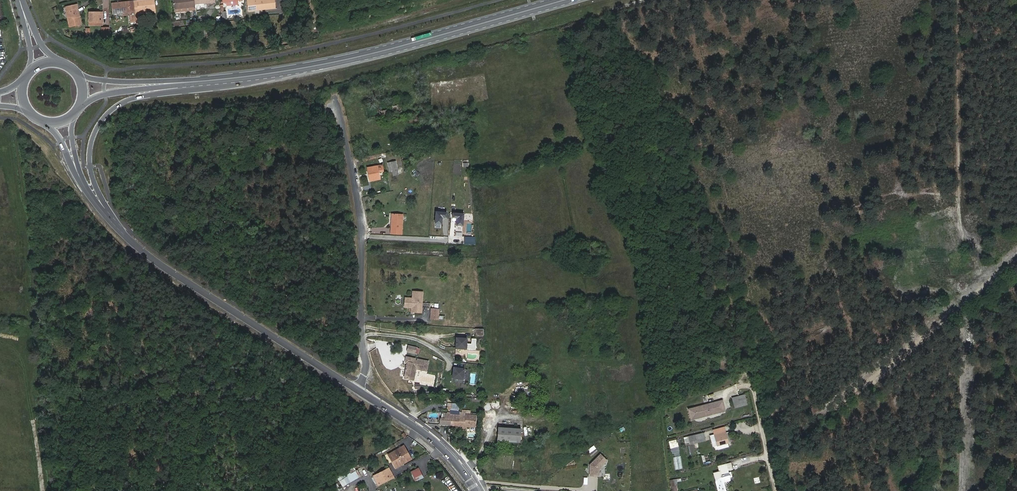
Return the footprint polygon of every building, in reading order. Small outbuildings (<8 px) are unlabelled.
[(134,0),(134,2),(135,16),(140,15),(140,13),(139,11),(155,9),(154,0),(138,0),(134,0)] [(195,6),(195,3),(195,0),(174,0),(175,8),(195,6)] [(248,10),(275,7),(275,0),(247,0),(248,10)] [(131,21),(136,20),(135,16),(134,2),(130,2),(122,3),(122,2),(112,3),(113,13),(130,11),(131,14),(130,14),(131,21)] [(74,9),(74,5),(66,6),(69,26),(81,24),(78,8),(74,9)] [(95,14),(95,12),(89,12),(89,22),(103,21),(103,14),(95,14)] [(110,27),(102,27),(102,35),(110,36),(110,27)] [(387,164),(389,172),(392,171),(393,176),(398,174),(395,162),(387,164)] [(383,172),(382,165),(367,168),(369,181),(380,180),(378,173),(383,172)] [(440,224),(440,217),(445,217),(445,213),(434,212),(433,224),(440,224)] [(461,226),(462,214),(451,213),(451,218),(455,218),(455,225),(461,226)] [(391,215),(390,234),(401,234),(402,215),(391,215)] [(405,298),(404,308),(411,308),(411,307),(415,307),(414,312),(421,313),(422,292),(412,292),(412,299),(405,298)] [(466,338),(456,339),(456,349),(467,349),(466,338)] [(414,348),(407,347),(406,353),(413,355),(414,348)] [(405,363),(408,363),(405,379),(410,380),(411,375),(412,374),(414,374),(415,370),(426,372),(427,366),(426,366),(427,361),(417,359),(417,361),(416,360),(416,359),(405,357),(405,363)] [(452,367),(450,379),(462,380),(464,369),(452,367)] [(730,402),(732,407),(744,403),(742,399),(730,402)] [(732,407),(733,411),(745,408),(744,403),(732,407)] [(450,405),(447,405),(446,411),(450,412),(449,414),(447,414),(447,419),(441,419),(439,419),(439,425),(461,428),(461,429),(464,430),(464,428),(473,429),(475,416),(468,416),(469,412),(460,411),(460,413),(457,412),(457,416),(453,415),(454,412),(456,412),(457,406),(454,405),(450,405)] [(722,405),(690,410),(692,420),(723,414),(722,405)] [(496,429),(494,442),(496,442),(504,443),(517,444),(518,430),(496,429)] [(711,447),(715,446),(724,444),(722,435),(708,439),(710,448),(711,447)] [(677,442),(680,441),(679,438),(668,441),(670,448),(678,446),(677,442)] [(703,444),(703,441),(695,443),(694,438),(687,440),(682,441),(683,447),(688,446),(688,448),(703,444)] [(403,445),(388,454),(394,464),(402,460),(403,462),(410,458),(403,445)] [(521,470),(522,457),(496,455),(495,468),(521,470)] [(607,461),(600,455),(592,463),(593,464),(592,465),(590,465),(590,476),(599,476),(599,469),(607,461)] [(675,470),(682,468),(679,456),(672,457),(675,470)] [(416,481),(424,477),(419,467),(411,471),(416,481)] [(343,487),(359,477),(353,468),(337,477),(343,487)] [(381,472),(385,481),(393,477),(388,468),(381,472)] [(729,474),(728,468),(716,471),(717,476),(713,477),(716,490),(722,490),(721,486),(726,485),(726,483),(725,477),(724,475),(729,474)]
